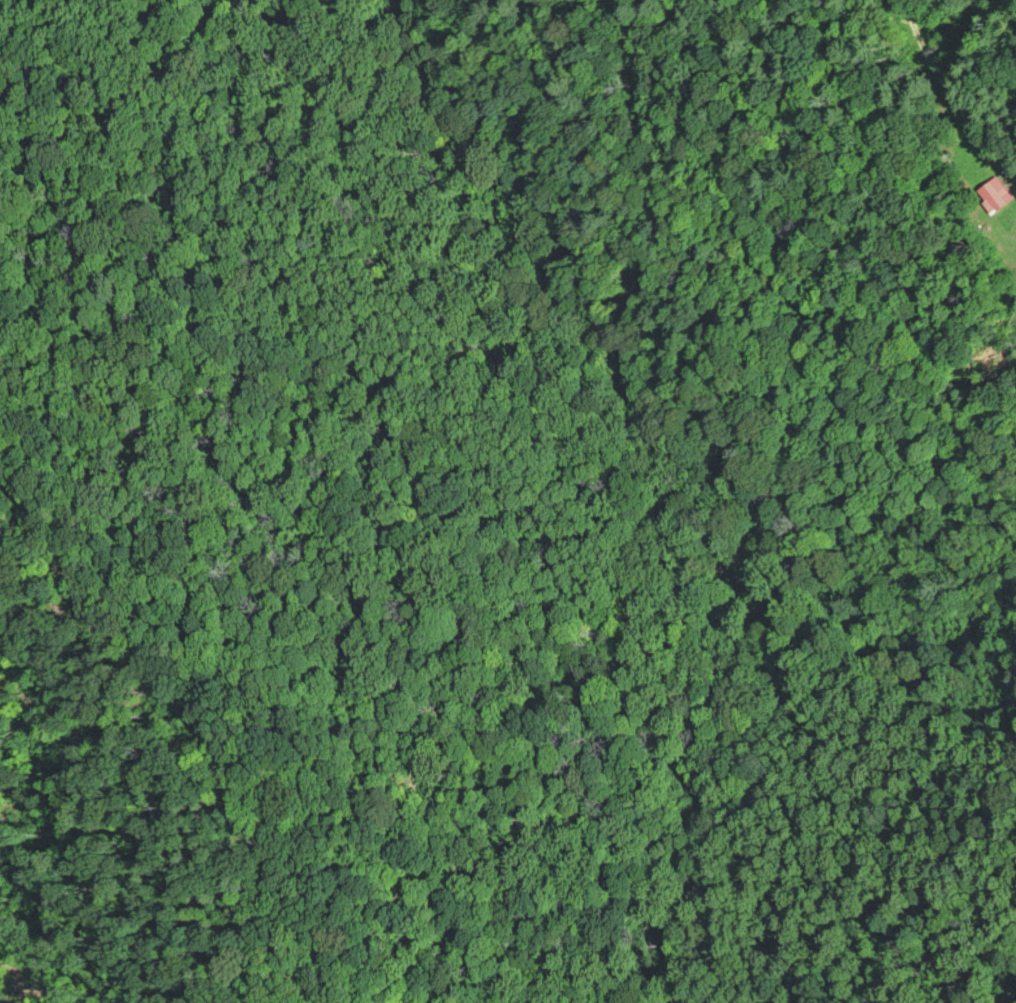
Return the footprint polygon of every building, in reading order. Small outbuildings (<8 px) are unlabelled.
[(974,189),(989,212),(1011,198),(995,175),(974,189)]
